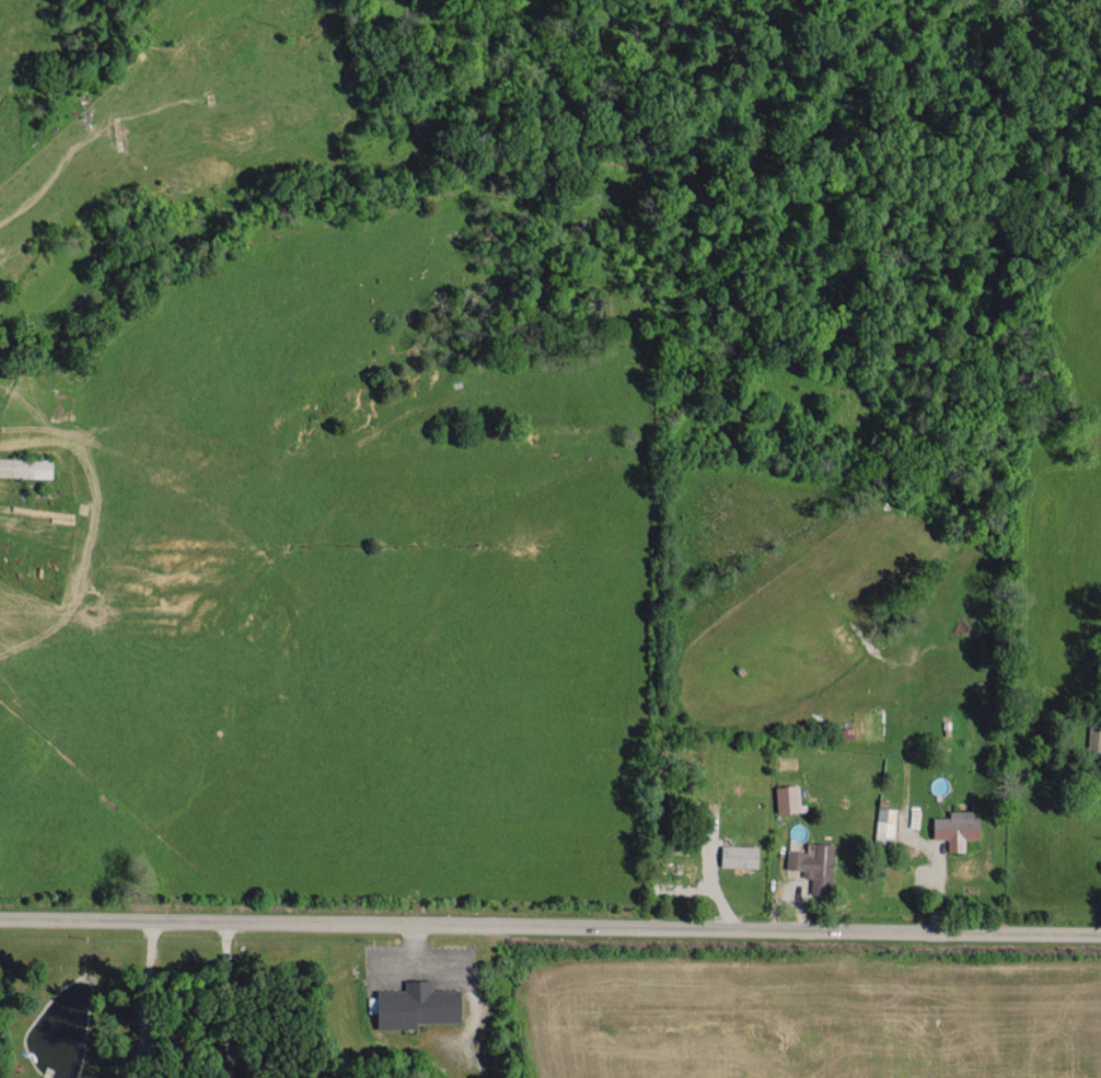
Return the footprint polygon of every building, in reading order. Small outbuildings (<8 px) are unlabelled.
[(53,458),(0,457),(0,476),(53,477),(53,458)] [(1089,722),(1088,750),(1100,750),(1100,723),(1089,722)] [(776,786),(778,812),(803,811),(801,785),(776,786)] [(895,808),(877,807),(876,841),(894,842),(895,808)] [(933,817),(934,842),(965,840),(965,839),(980,839),(978,810),(950,810),(950,816),(933,817)] [(786,868),(803,869),(803,877),(811,877),(811,893),(833,894),(834,843),(807,842),(806,850),(787,849),(786,868)] [(758,867),(759,846),(722,845),(722,866),(758,867)] [(417,1022),(462,1021),(461,989),(432,989),(432,980),(405,980),(405,989),(377,990),(378,1028),(417,1028),(417,1022)]
